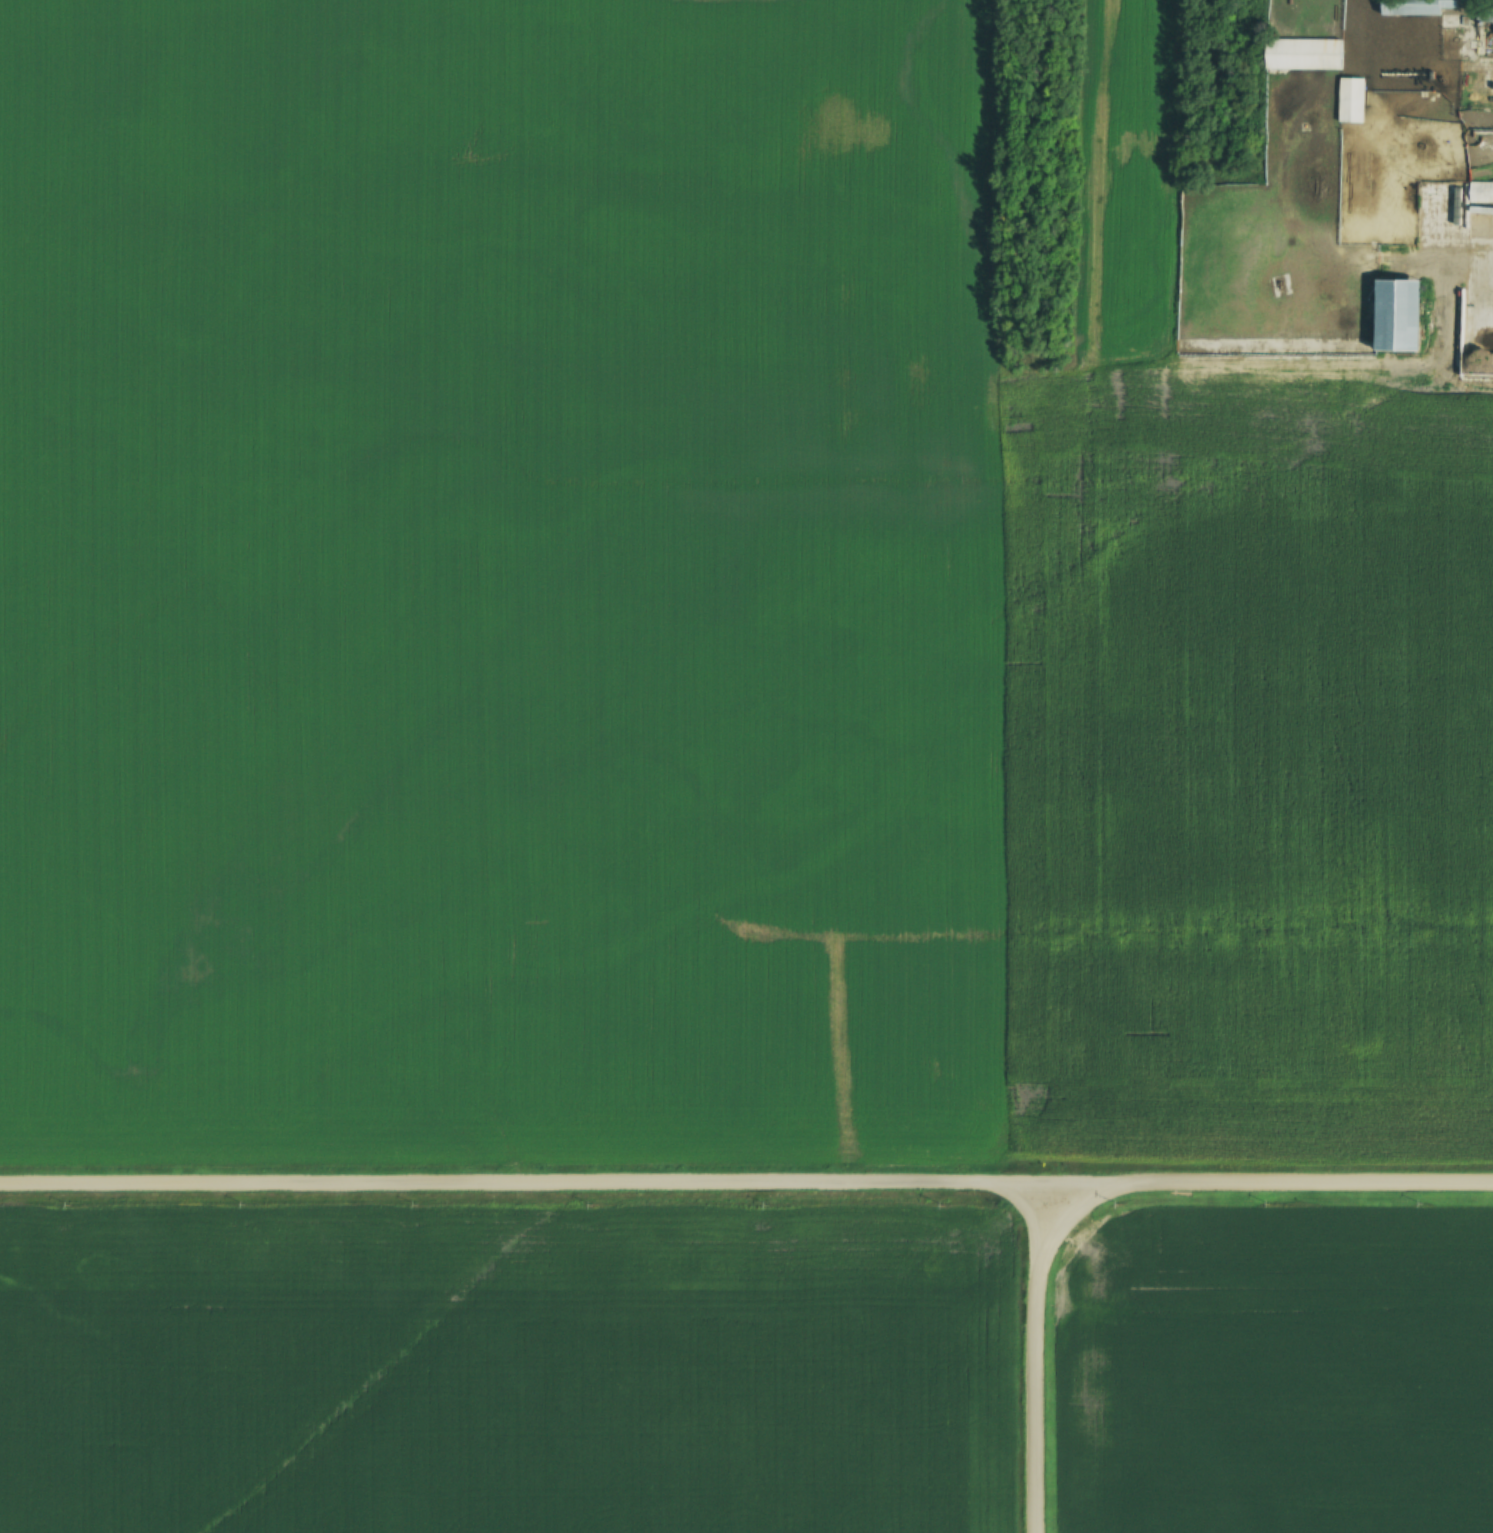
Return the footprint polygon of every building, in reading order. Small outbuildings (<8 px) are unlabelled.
[(1456,0),(1378,0),(1378,14),(1438,14),(1438,7),(1456,7),(1456,0)] [(1480,8),(1480,21),(1492,21),(1492,8),(1480,8)] [(1264,69),(1341,69),(1341,38),(1264,38),(1264,69)] [(1360,122),(1361,93),(1339,92),(1338,122),(1360,122)] [(1467,181),(1467,212),(1457,212),(1457,235),(1467,235),(1467,202),(1492,202),(1492,182),(1467,181)] [(1416,351),(1416,279),(1371,279),(1371,351),(1416,351)]
